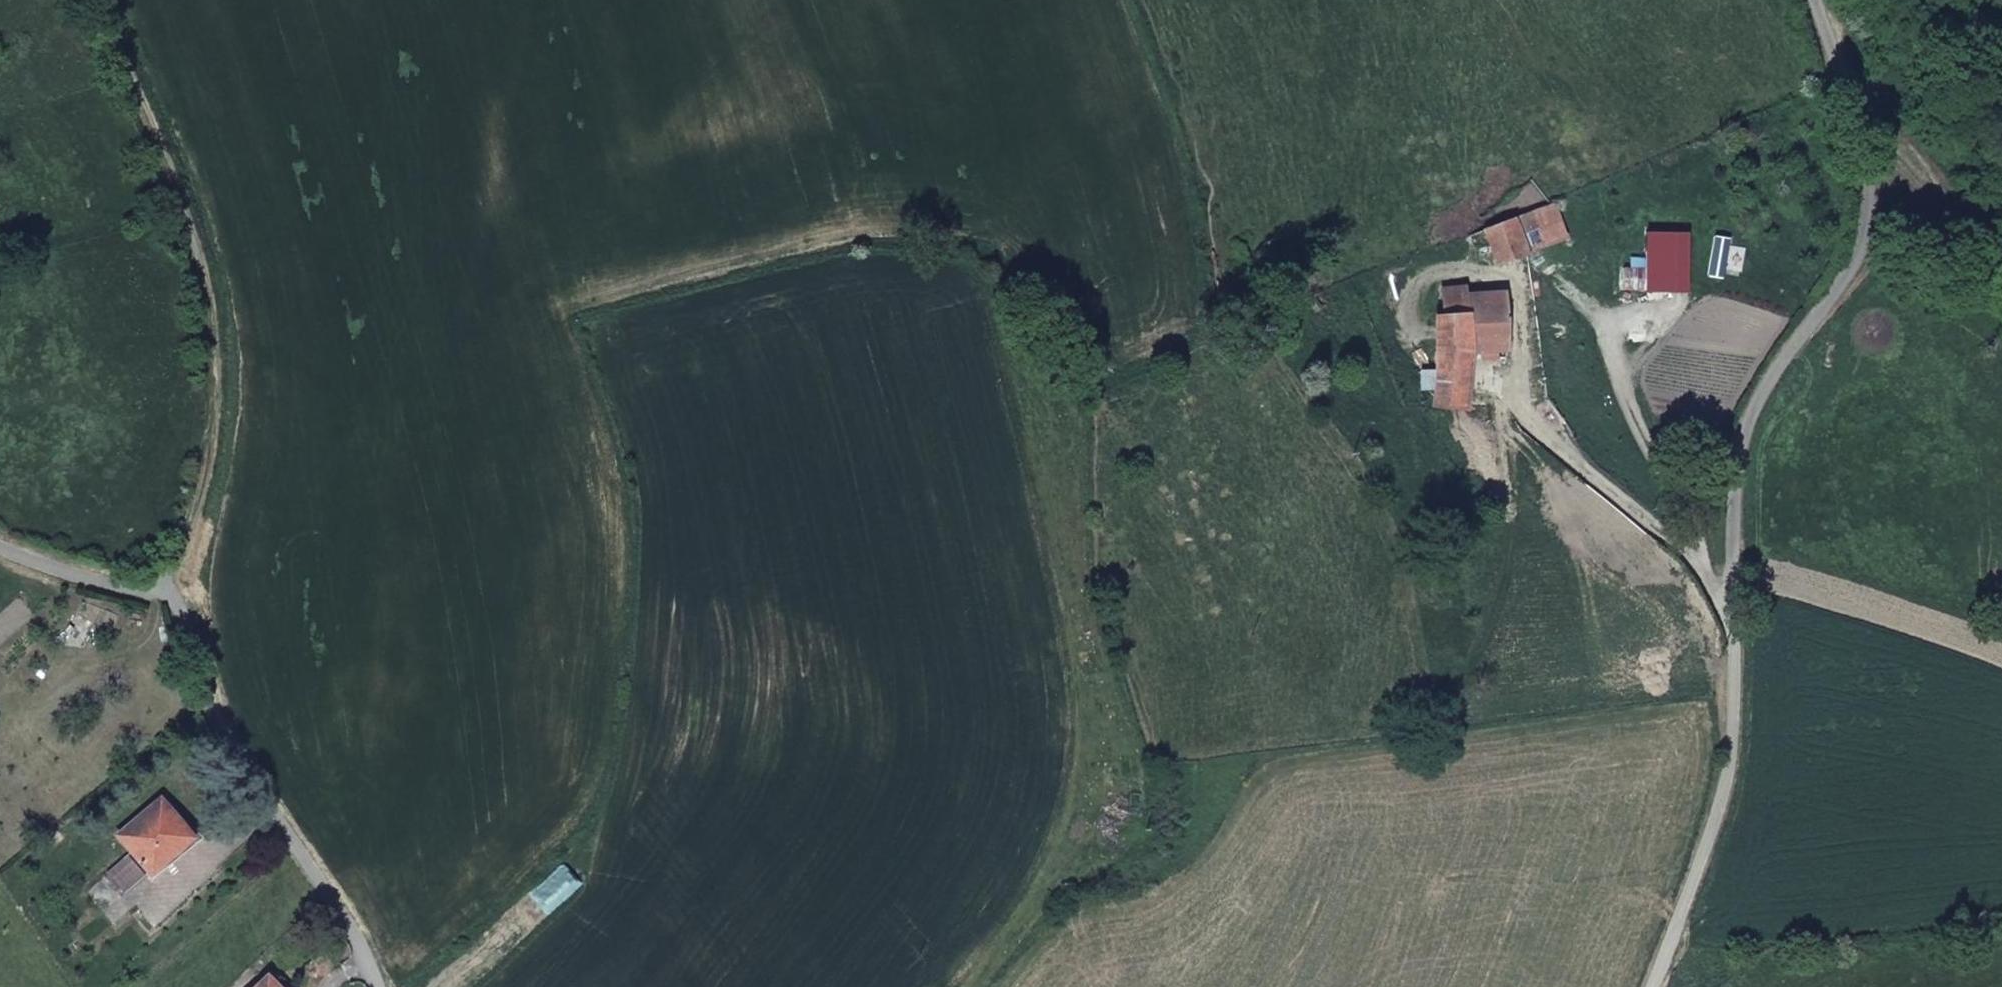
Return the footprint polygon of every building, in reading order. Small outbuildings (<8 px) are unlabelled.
[(1480,227),(1466,232),(1476,259),(1490,255),(1480,227)] [(1467,398),(1468,377),(1471,346),(1494,346),(1495,286),(1458,287),(1458,283),(1442,282),(1440,316),(1435,315),(1434,342),(1432,380),(1432,396),(1467,398)] [(1414,380),(1432,380),(1434,342),(1416,341),(1414,380)] [(1467,398),(1488,400),(1489,394),(1489,378),(1468,377),(1467,398)] [(148,873),(188,835),(161,801),(118,836),(148,873)] [(107,876),(124,895),(145,878),(128,859),(107,876)] [(268,979),(259,986),(276,986),(268,979)]
